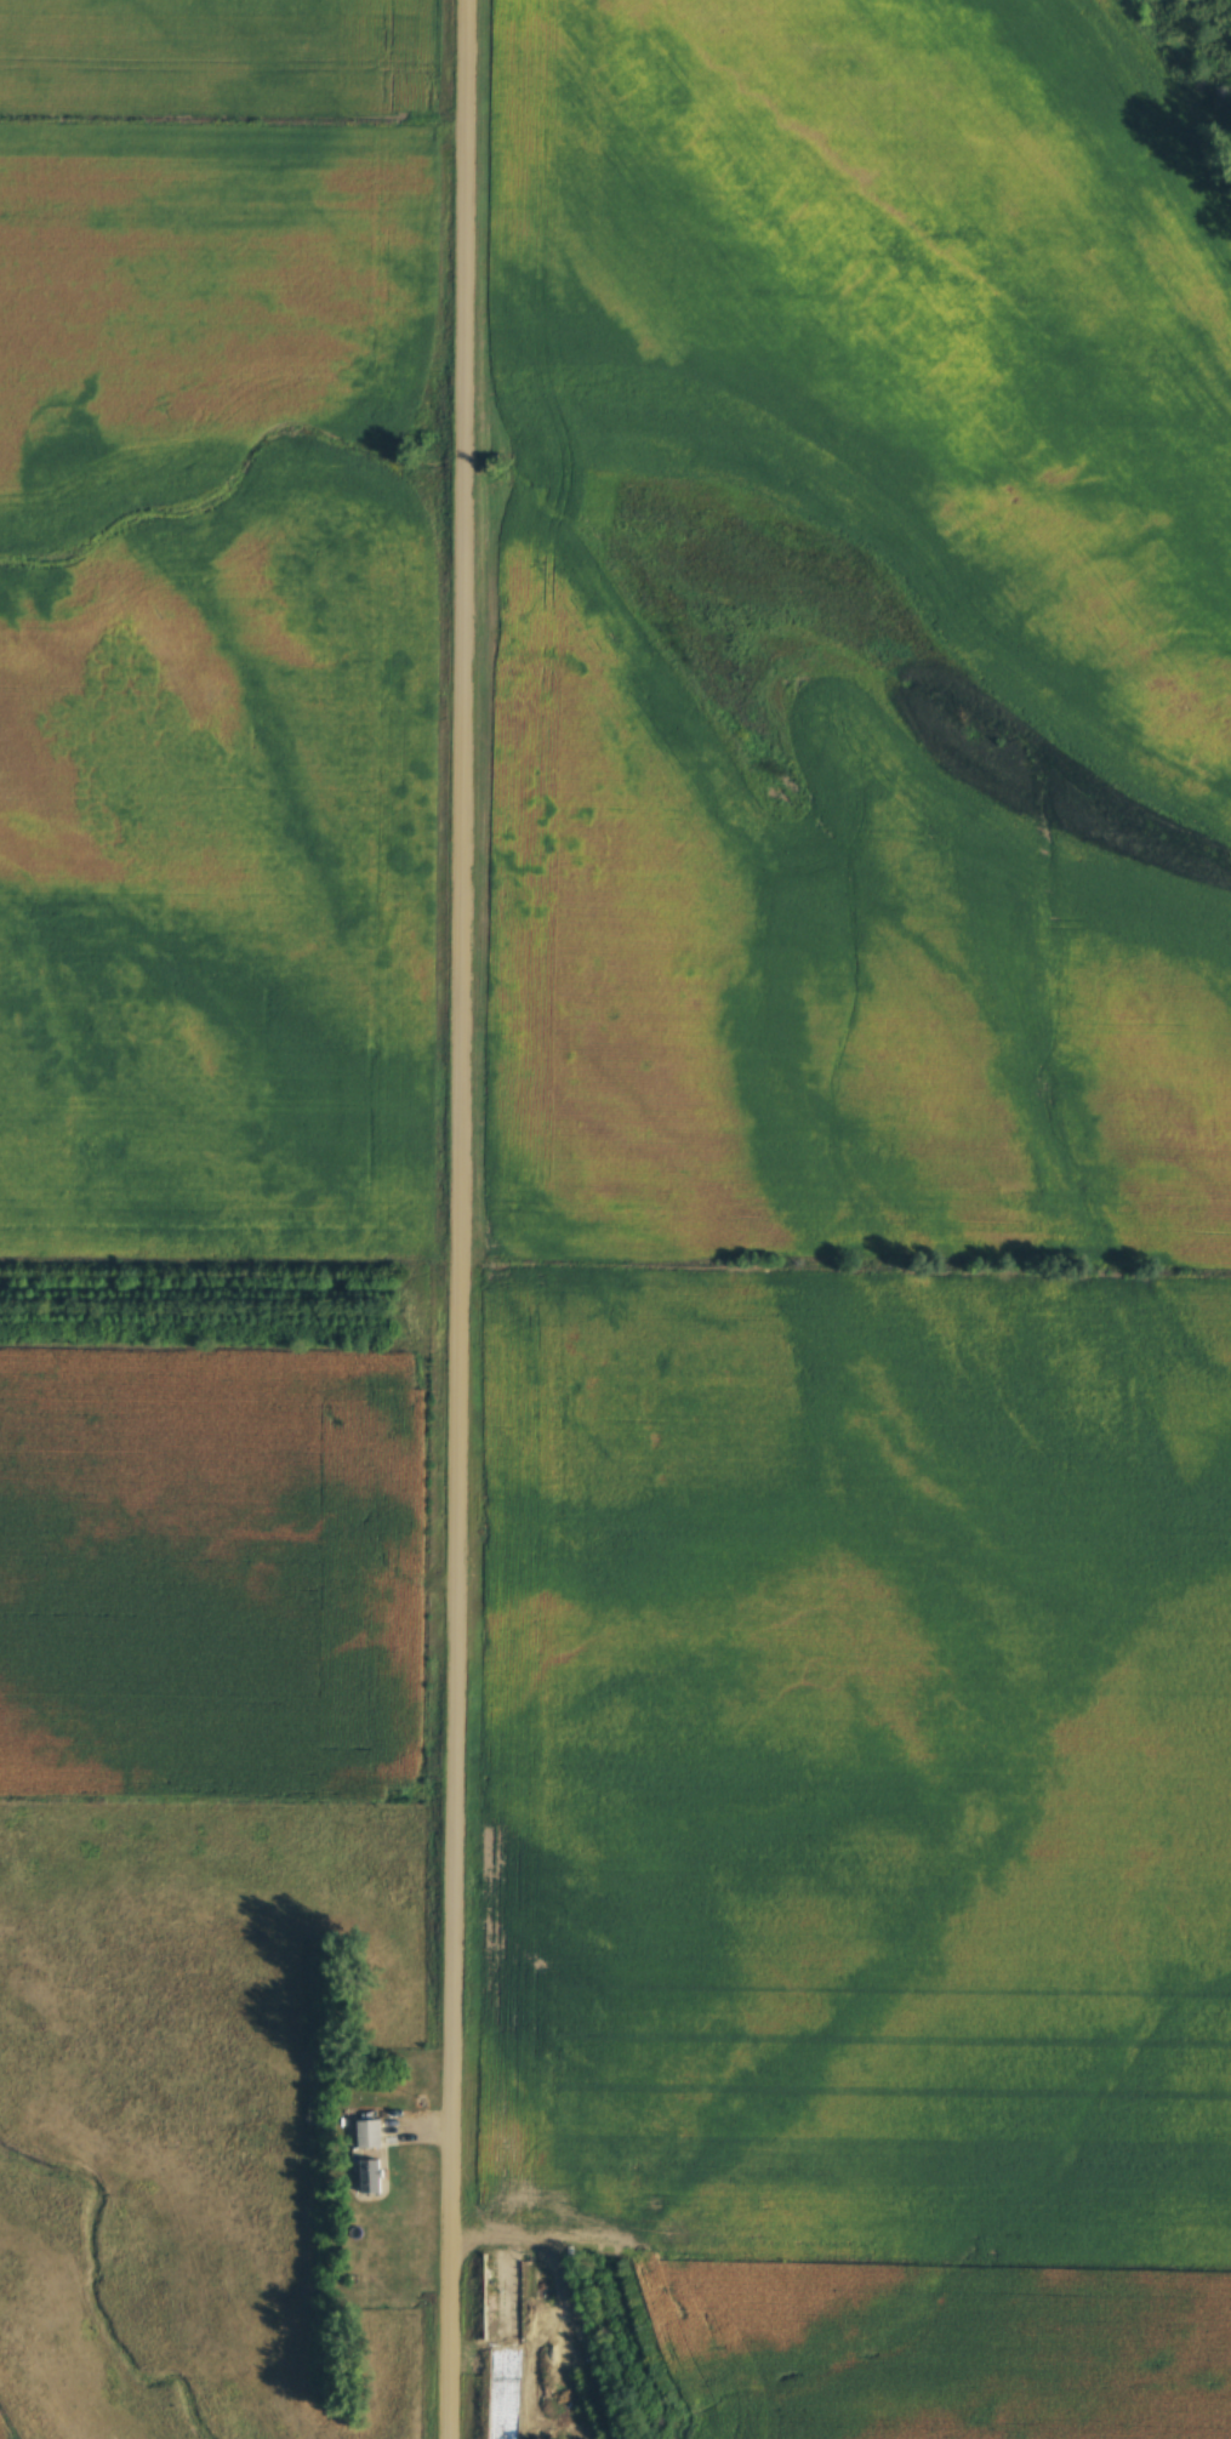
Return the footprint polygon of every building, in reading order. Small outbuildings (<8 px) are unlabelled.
[(358,2122),(359,2194),(385,2194),(385,2121),(358,2122)]
